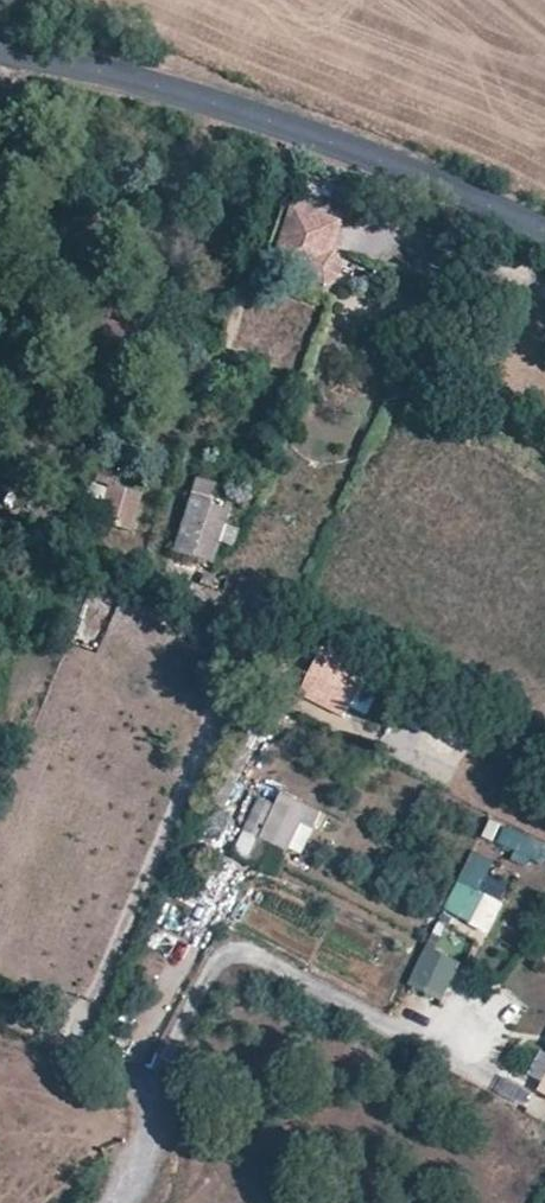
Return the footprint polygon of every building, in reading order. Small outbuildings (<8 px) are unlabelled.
[(348,219),(289,201),(269,264),(329,282),(348,219)] [(140,492),(101,486),(96,522),(135,528),(140,492)] [(192,559),(209,503),(191,498),(174,555),(192,559)] [(226,510),(209,503),(192,559),(209,565),(226,510)] [(340,719),(360,682),(317,659),(297,696),(340,719)] [(446,782),(465,745),(398,712),(380,749),(446,782)] [(305,830),(320,836),(329,819),(287,796),(264,841),(292,856),(305,830)] [(471,854),(455,884),(477,895),(492,866),(471,854)] [(455,884),(440,913),(486,938),(501,908),(477,895),(455,884)] [(422,951),(407,984),(441,1000),(456,967),(422,951)] [(534,1095),(544,1100),(544,1072),(534,1095)]
